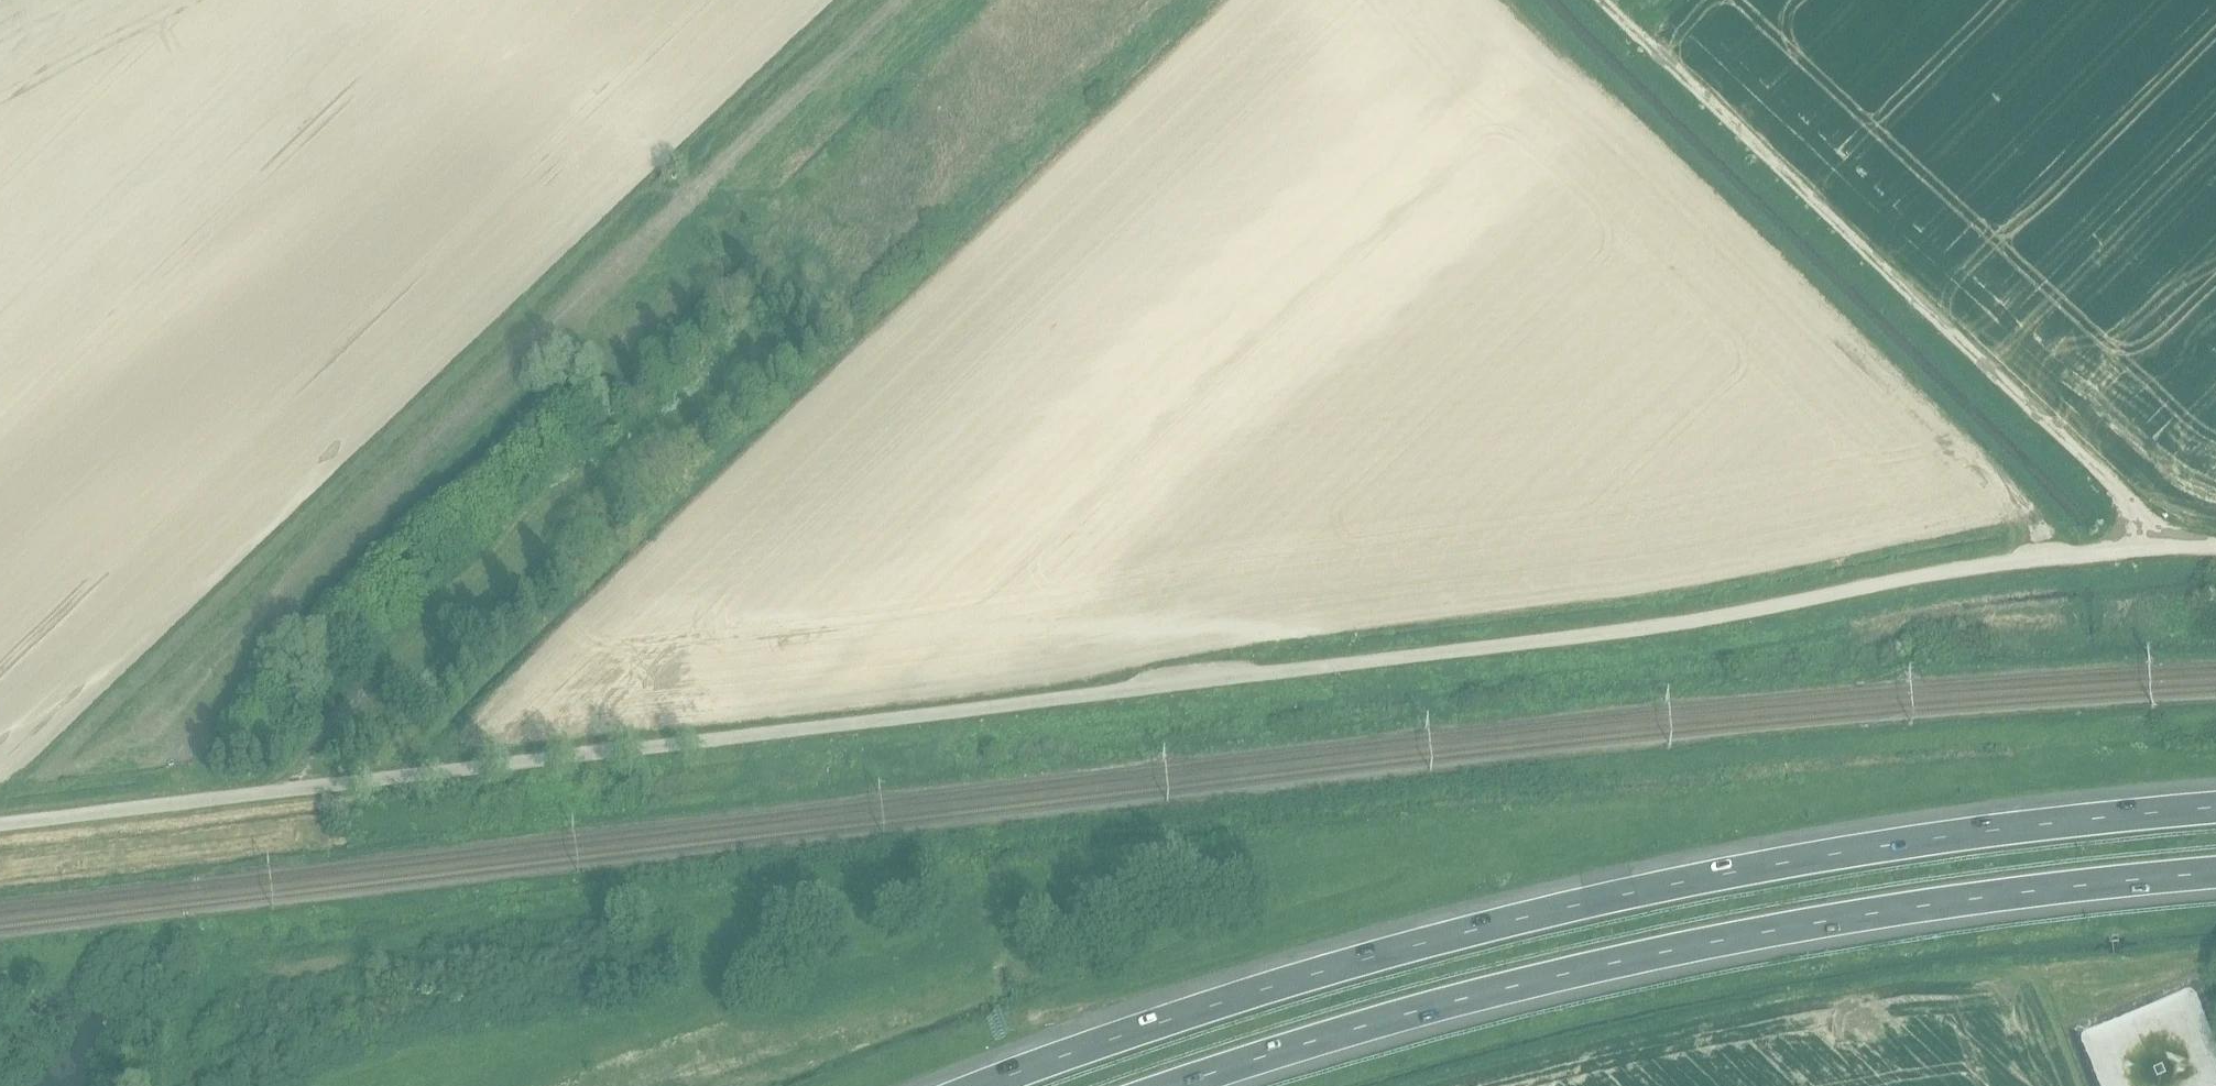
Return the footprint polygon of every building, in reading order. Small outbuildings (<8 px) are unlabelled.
[(2078,1032),(2101,1085),(2215,1085),(2215,1049),(2190,986),(2078,1032)]
